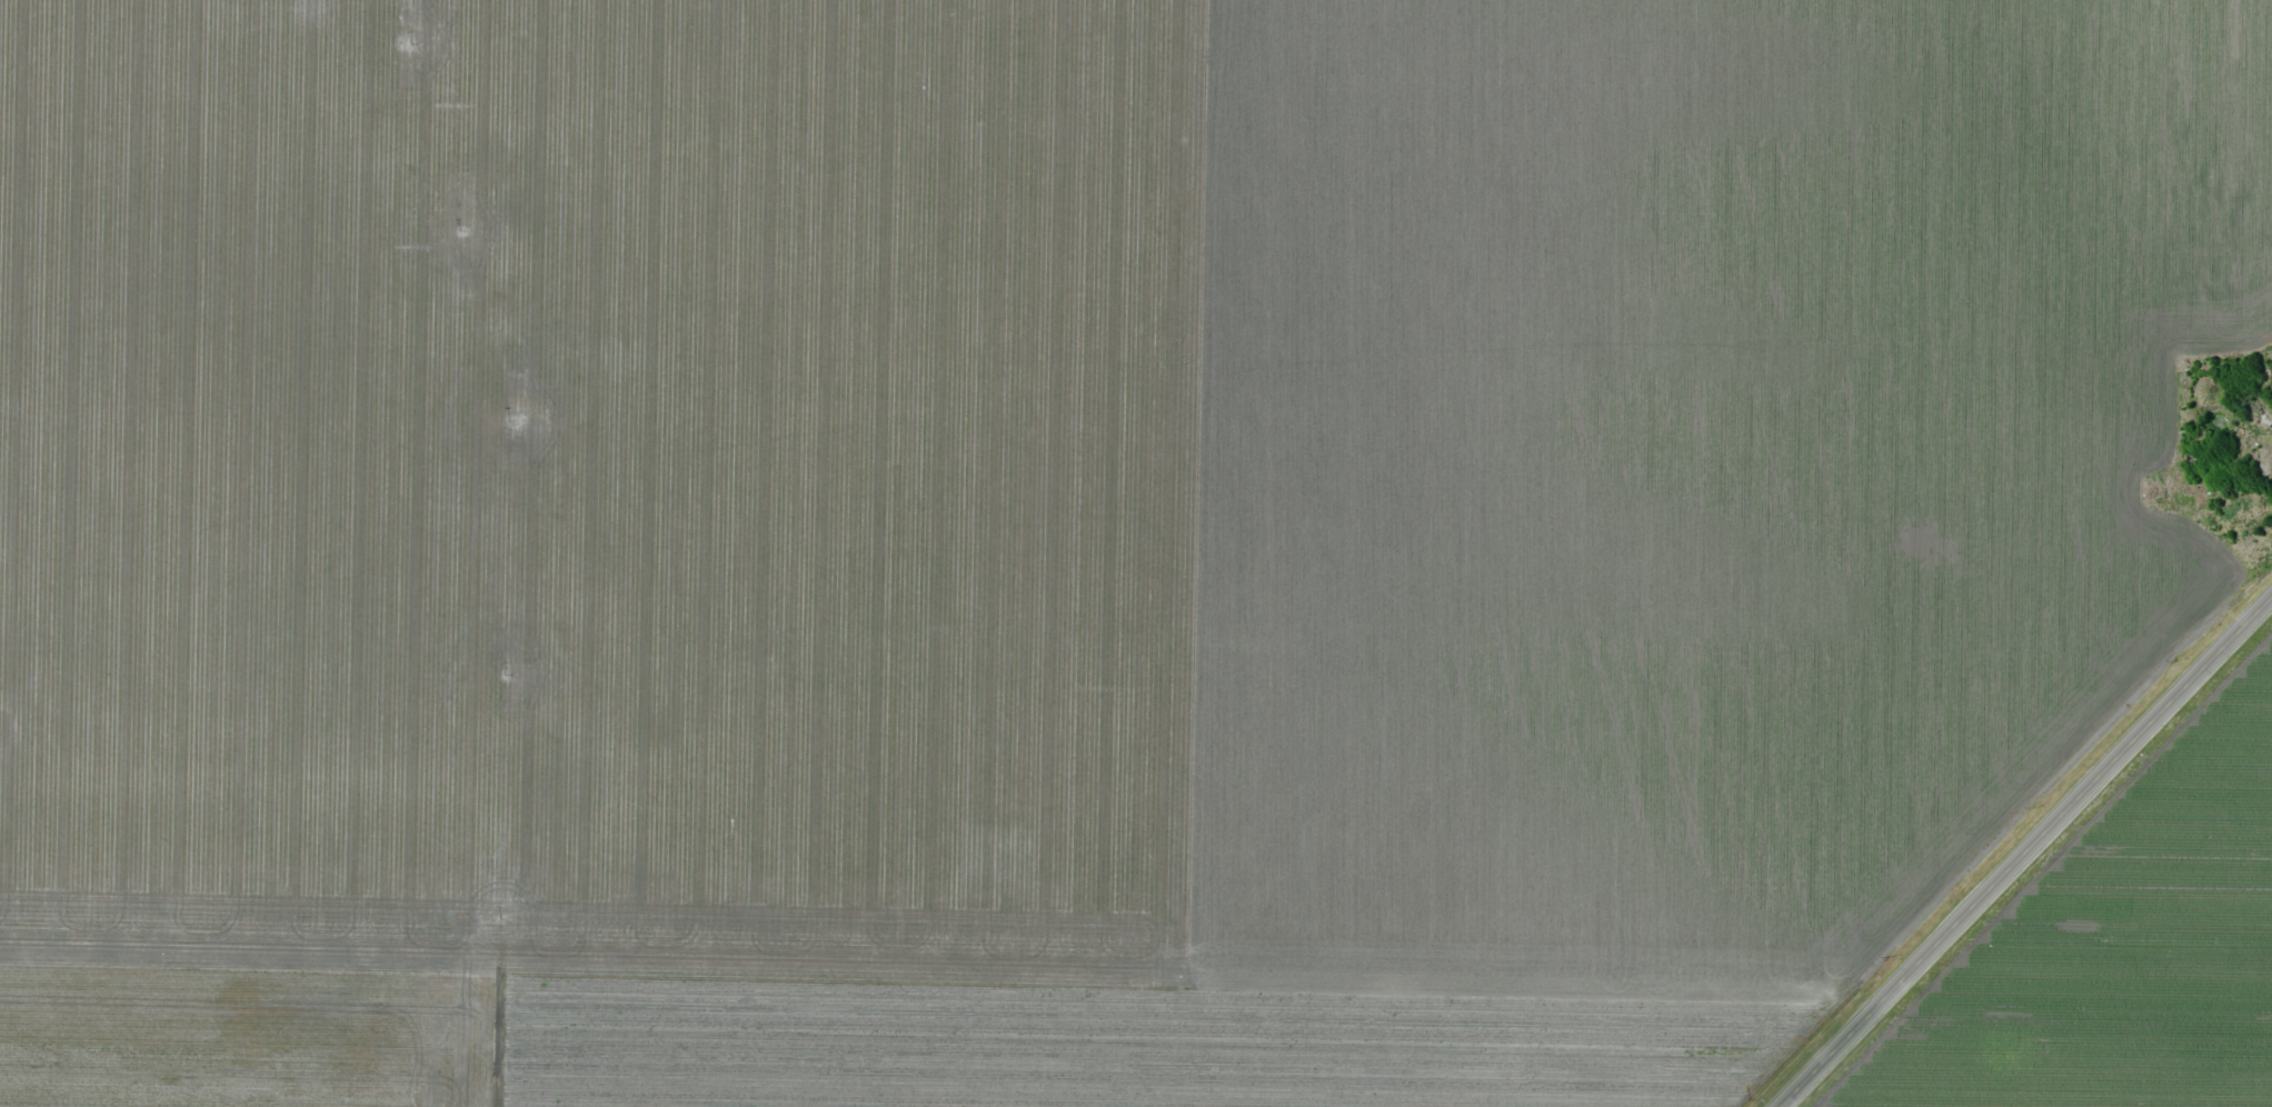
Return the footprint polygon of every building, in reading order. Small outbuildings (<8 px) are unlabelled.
[(2252,453),(2242,443),(2229,455),(2239,466),(2252,453)]
